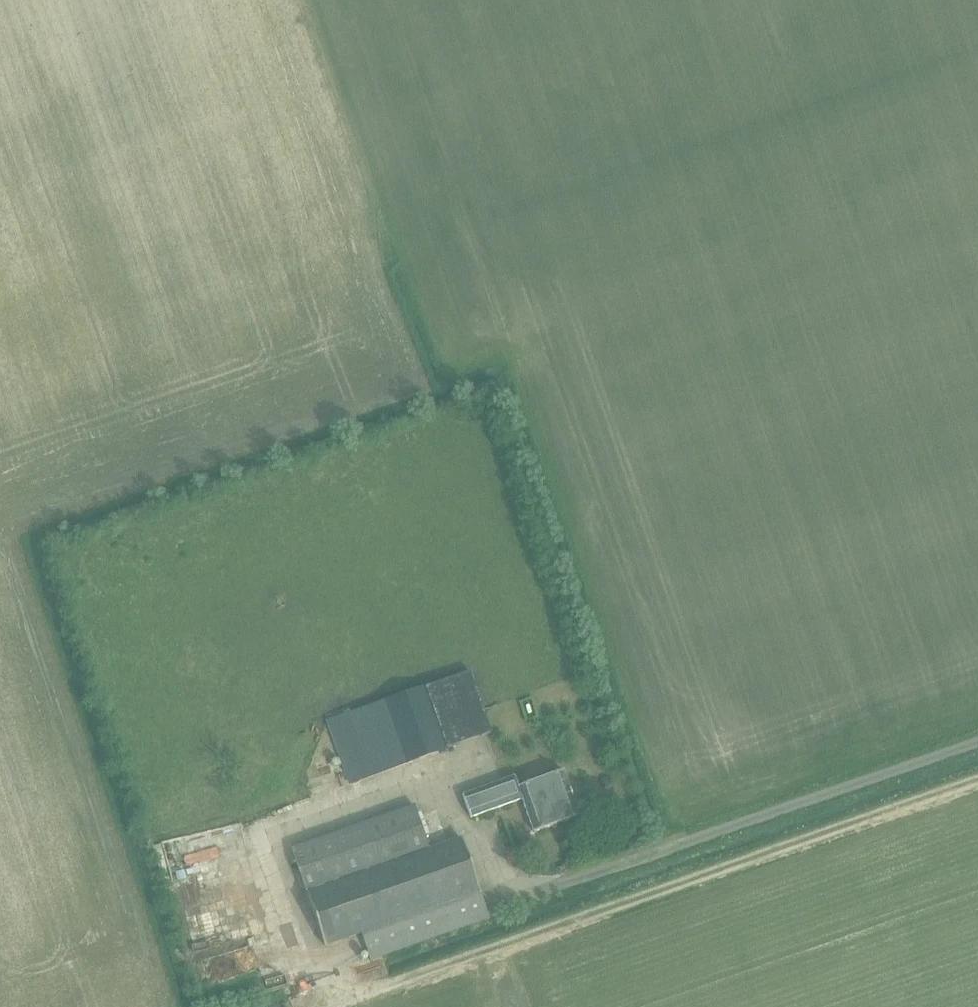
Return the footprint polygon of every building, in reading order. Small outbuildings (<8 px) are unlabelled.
[(326,720),(349,785),(491,732),(470,672),(326,720)] [(462,795),(464,799),(471,817),(522,799),(534,833),(579,817),(563,771),(518,787),(515,776),(462,795)] [(370,961),(385,955),(489,919),(461,839),(429,850),(414,807),(291,849),(324,946),(361,933),(370,961)] [(212,888),(179,895),(195,974),(225,968),(216,922),(207,924),(202,899),(214,897),(212,888)]
